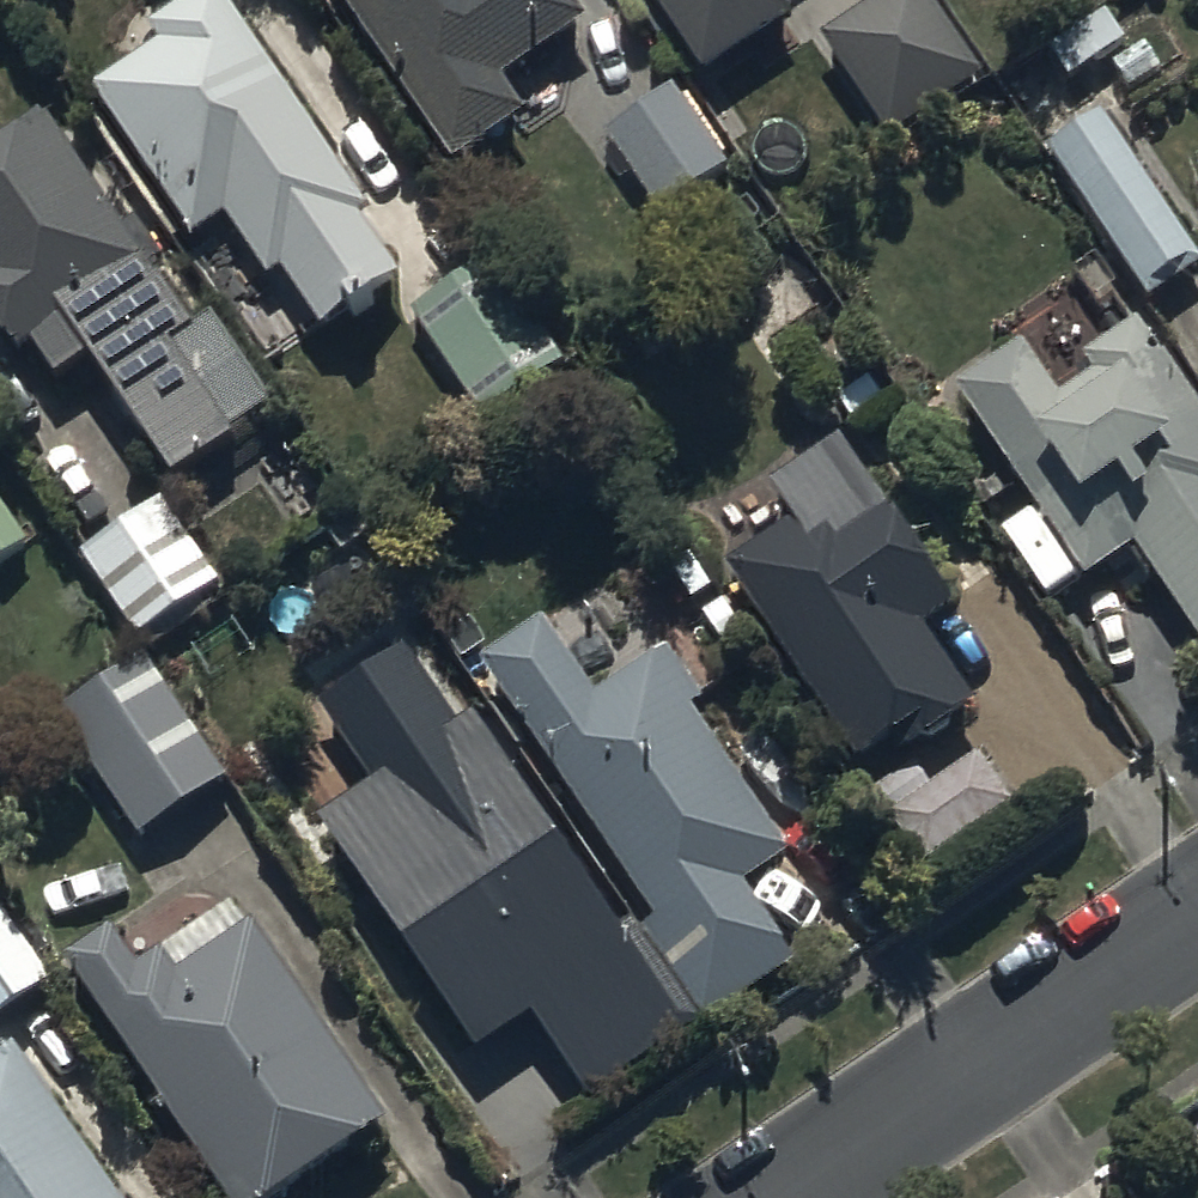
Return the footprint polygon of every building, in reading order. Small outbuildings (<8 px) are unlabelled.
[(92,79),(192,222),(221,201),(267,268),(279,260),(323,324),(401,270),(359,209),(370,201),(230,0),(174,0),(146,19),(157,35),(92,79)] [(454,170),(477,155),(497,184),(520,169),(501,141),(528,123),(503,86),(588,28),(569,0),(338,0),(454,170)] [(703,65),(790,6),(786,0),(659,0),(703,65)] [(819,27),(890,130),(984,66),(939,0),(858,0),(819,27)] [(671,78),(601,125),(657,210),(728,163),(671,78)] [(1045,155),(1146,304),(1197,268),(1197,261),(1100,118),(1045,155)] [(16,360),(33,349),(58,388),(95,365),(175,489),(238,448),(175,350),(199,334),(157,269),(164,264),(141,226),(125,237),(50,121),(0,153),(0,335),(16,360)] [(491,248),(404,301),(471,410),(558,357),(491,248)] [(958,396),(1026,502),(988,526),(1031,593),(1070,569),(1083,588),(1134,556),(1197,656),(1197,404),(1143,318),(1080,358),(1095,382),(1054,409),(1020,356),(958,396)] [(727,569),(734,580),(861,771),(916,735),(928,753),(991,711),(941,637),(963,622),(848,448),(775,495),(794,524),(727,569)] [(32,548),(0,498),(0,568),(32,548)] [(137,645),(224,590),(169,504),(83,560),(137,645)] [(541,613),(475,653),(700,1015),(795,957),(745,876),(781,854),(686,700),(700,692),(667,639),(588,688),(541,613)] [(367,773),(315,808),(474,1043),(531,1005),(587,1089),(685,1023),(471,705),(456,715),(402,635),(314,694),(367,773)] [(231,788),(146,659),(57,718),(143,847),(231,788)] [(916,766),(871,795),(921,873),(1016,812),(983,761),(933,793),(916,766)] [(56,988),(0,903),(0,1025),(56,988)] [(71,969),(222,1197),(300,1197),(393,1136),(241,907),(140,974),(116,939),(71,969)] [(18,1051),(0,1063),(0,1197),(119,1197),(18,1051)]
